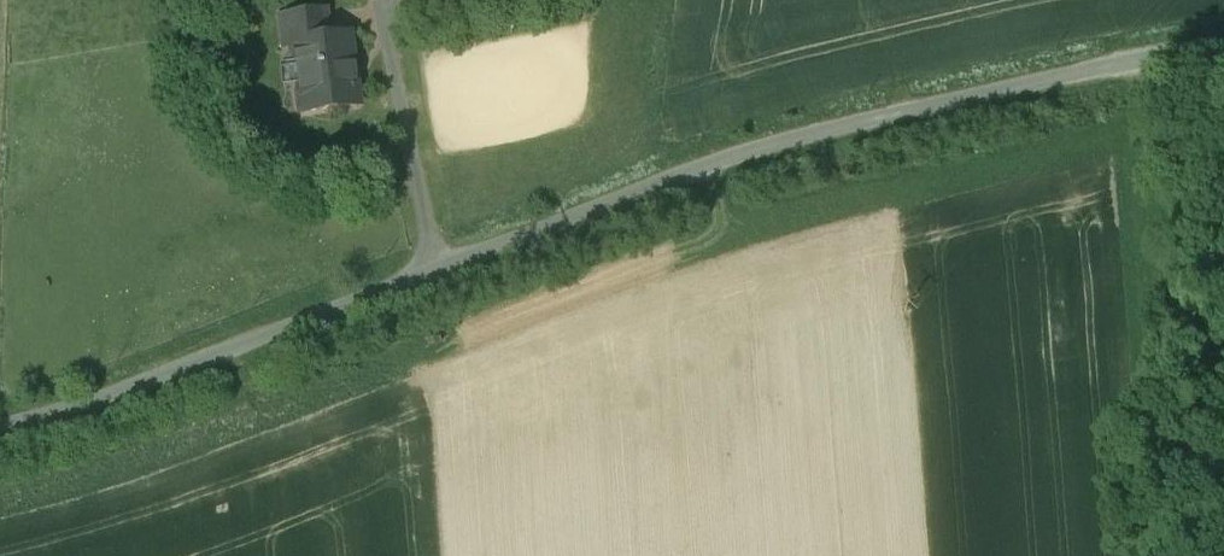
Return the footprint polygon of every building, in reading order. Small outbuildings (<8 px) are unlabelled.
[(325,32),(332,37),(328,10),(294,15),(297,34),(299,41),(310,40),(314,33),(325,32)] [(294,15),(280,17),(282,35),(297,34),(294,15)] [(299,41),(303,84),(297,92),(299,115),(358,108),(350,35),(332,37),(325,32),(314,33),(310,40),(299,41)]
